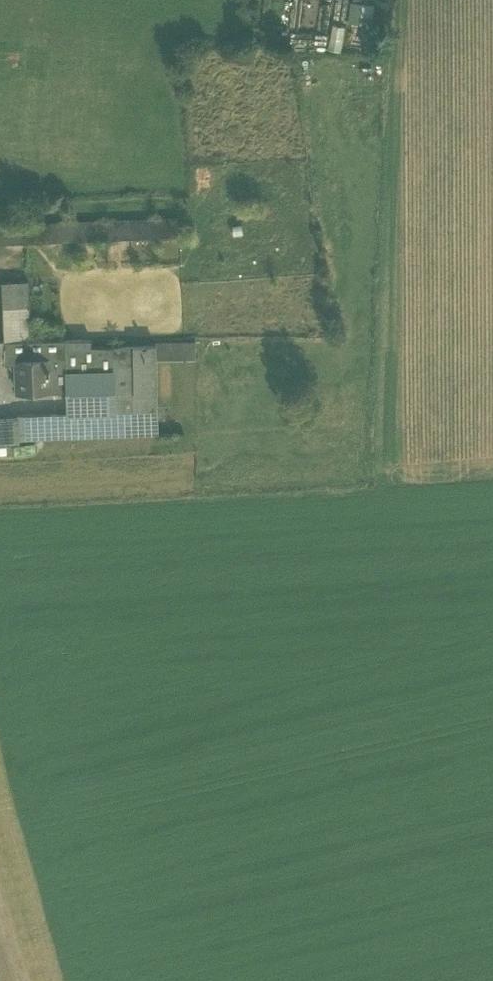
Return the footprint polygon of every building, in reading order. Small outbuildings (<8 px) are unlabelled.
[(349,2),(348,20),(369,21),(369,2),(349,2)] [(327,47),(340,49),(344,26),(332,23),(327,47)] [(179,234),(178,218),(0,225),(0,242),(179,234)] [(2,282),(5,340),(29,340),(29,326),(28,281),(2,282)] [(40,340),(60,339),(60,324),(40,325),(40,340)] [(29,340),(40,340),(40,325),(29,326),(29,340)] [(158,432),(156,358),(156,344),(92,346),(91,339),(60,339),(40,340),(29,340),(5,340),(6,351),(6,363),(17,363),(18,392),(68,390),(69,413),(19,414),(18,417),(20,437),(158,432)] [(156,342),(156,344),(156,358),(196,358),(196,342),(156,342)] [(20,442),(20,437),(18,417),(0,418),(0,443),(20,442)]
